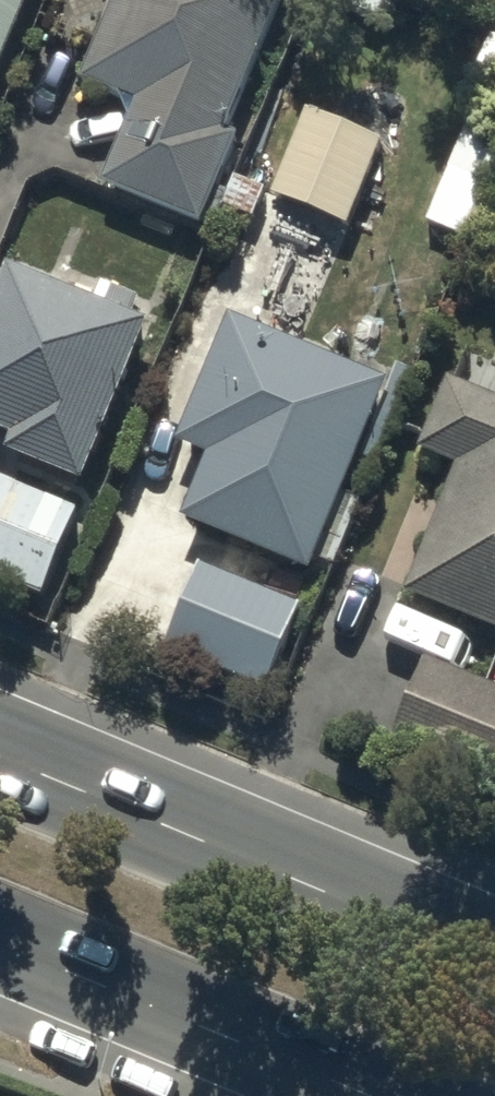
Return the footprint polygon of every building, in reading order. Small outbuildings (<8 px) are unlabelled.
[(28,0),(0,0),(0,68),(28,0)] [(202,227),(239,138),(225,132),(281,0),(116,0),(81,83),(136,106),(103,185),(202,227)] [(273,197),(349,228),(384,143),(308,112),(273,197)] [(428,224),(471,242),(494,184),(494,134),(470,123),(428,224)] [(224,208),(255,220),(266,191),(236,179),(224,208)] [(84,486),(150,326),(8,267),(0,286),(0,434),(12,439),(6,454),(84,486)] [(182,523),(311,576),(390,384),(230,318),(177,445),(208,458),(182,523)] [(494,634),(494,401),(449,383),(420,455),(457,470),(405,598),(494,634)] [(43,600),(79,512),(0,479),(0,582),(43,600)] [(166,654),(266,695),(301,608),(201,568),(166,654)]
